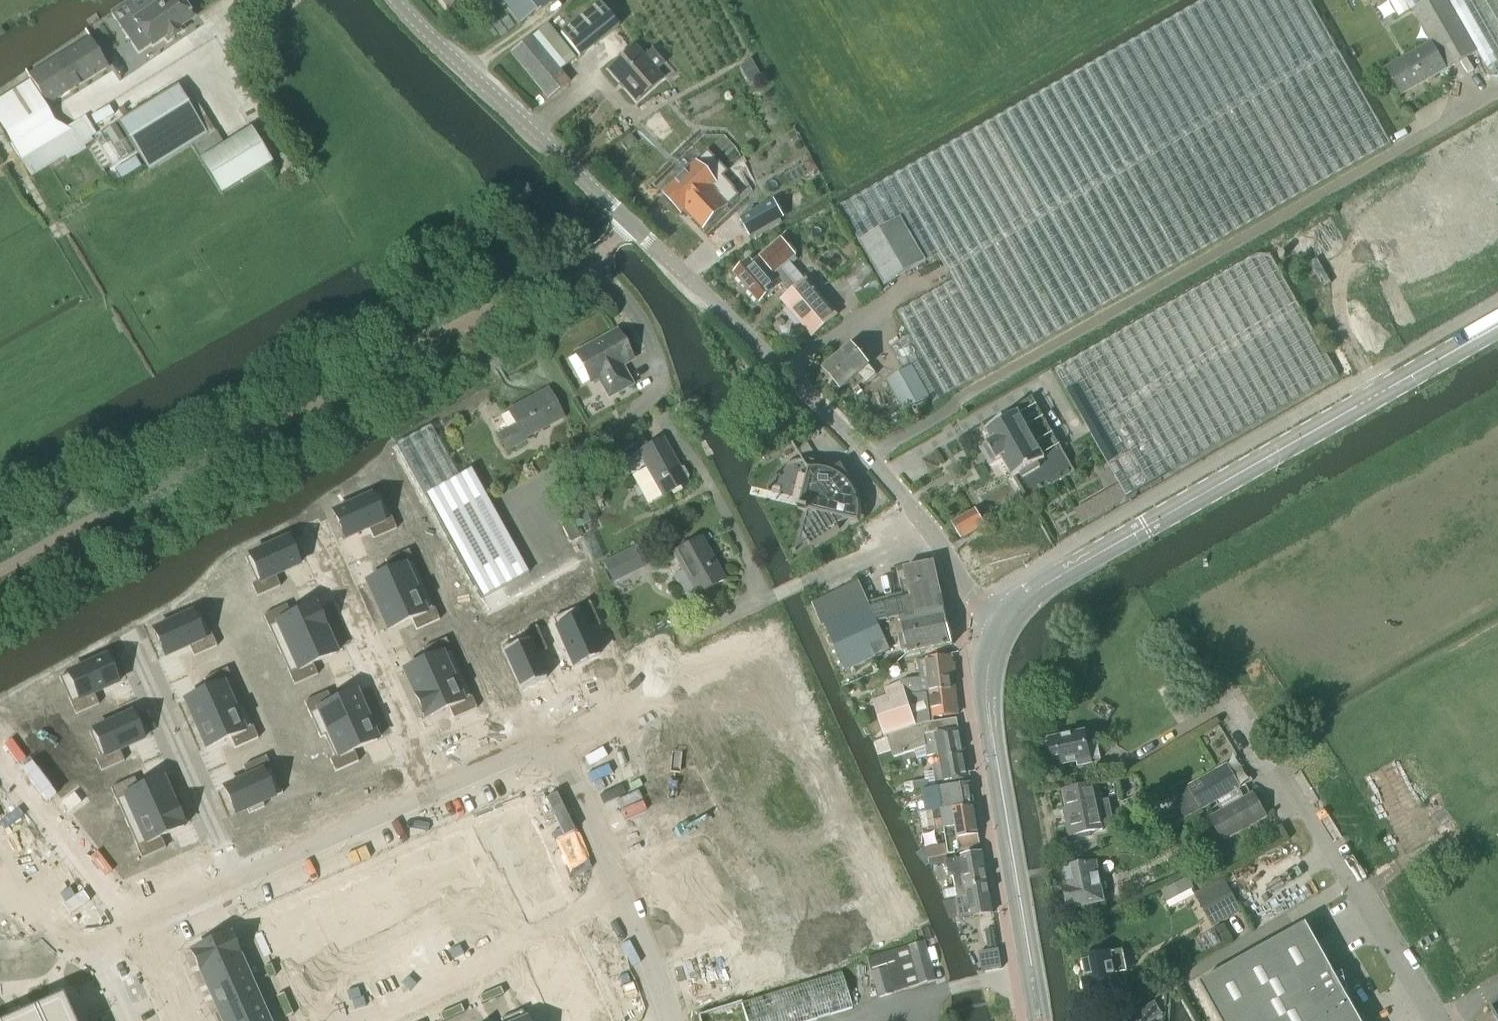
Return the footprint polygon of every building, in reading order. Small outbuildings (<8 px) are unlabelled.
[(120,23),(119,24),(138,52),(151,43),(153,45),(164,37),(165,38),(167,41),(184,30),(181,26),(192,18),(180,0),(161,0),(157,3),(156,0),(154,0),(132,15),(136,20),(123,28),(120,23)] [(520,22),(548,0),(502,0),(520,22)] [(952,280),(897,311),(910,335),(891,346),(904,369),(886,380),(903,412),(927,399),(910,366),(915,364),(934,407),(1390,145),(1308,0),(1204,0),(862,192),(841,204),(866,248),(863,250),(883,285),(911,269),(938,254),(952,280)] [(1411,9),(1426,0),(1388,0),(1396,14),(1398,18),(1404,14),(1411,9)] [(1430,43),(1445,70),(1476,53),(1454,14),(1446,0),(1426,0),(1411,9),(1414,14),(1430,43)] [(1454,14),(1476,53),(1491,77),(1497,78),(1497,0),(1446,0),(1454,14)] [(594,1),(557,30),(578,57),(614,28),(594,1)] [(558,70),(573,58),(546,24),(510,52),(548,98),(568,83),(558,70)] [(26,79),(28,82),(43,107),(109,67),(92,39),(91,38),(26,79)] [(1445,70),(1430,43),(1385,68),(1400,95),(1445,70)] [(644,55),(636,45),(608,69),(636,101),(663,77),(657,69),(664,63),(651,48),(644,55)] [(1358,79),(1373,71),(1361,51),(1347,60),(1358,79)] [(756,69),(744,75),(749,83),(760,76),(756,69)] [(28,82),(0,100),(0,124),(13,145),(52,121),(43,107),(28,82)] [(215,130),(208,135),(177,85),(118,122),(148,171),(191,145),(221,193),(271,162),(250,128),(224,144),(215,130)] [(52,121),(13,145),(23,161),(60,138),(59,136),(61,134),(87,120),(84,116),(66,127),(54,120),(52,121)] [(60,138),(23,161),(31,175),(64,155),(67,160),(85,148),(83,146),(98,136),(87,120),(61,134),(59,136),(60,138)] [(630,136),(620,144),(625,151),(636,143),(630,136)] [(706,152),(663,193),(681,213),(683,211),(686,208),(692,215),(704,228),(738,196),(720,176),(725,172),(706,152)] [(782,213),(772,197),(738,217),(748,233),(782,213)] [(781,237),(751,262),(750,260),(735,273),(759,302),(781,284),(790,293),(798,286),(782,268),(797,256),(781,237)] [(1109,464),(1127,495),(1338,375),(1269,255),(1255,256),(1142,321),(1055,370),(1109,464)] [(809,336),(835,315),(806,279),(798,286),(790,293),(780,300),(809,336)] [(1399,335),(1383,307),(1349,326),(1365,355),(1399,335)] [(632,359),(616,330),(575,353),(591,381),(598,377),(608,396),(631,384),(625,372),(623,373),(619,366),(632,359)] [(851,342),(823,367),(841,388),(858,373),(866,382),(876,373),(869,365),(870,364),(860,352),(863,349),(855,339),(851,342)] [(499,434),(508,450),(526,440),(524,437),(563,416),(548,389),(508,410),(516,424),(499,434)] [(1032,397),(983,425),(992,441),(987,444),(996,460),(1001,457),(1025,500),(1075,472),(1032,397)] [(863,412),(869,405),(862,398),(856,405),(863,412)] [(639,451),(648,466),(635,473),(651,501),(663,494),(664,495),(687,482),(686,479),(688,476),(683,467),(679,467),(663,438),(648,446),(641,433),(617,447),(624,460),(639,451)] [(833,471),(830,470),(832,469),(833,468),(830,466),(826,464),(822,462),(818,461),(814,460),(810,460),(806,460),(802,460),(798,460),(794,461),(791,463),(791,464),(794,463),(797,462),(800,461),(803,461),(808,470),(799,506),(798,509),(807,511),(799,545),(806,540),(810,546),(839,528),(837,525),(845,519),(859,522),(860,518),(860,514),(860,510),(860,506),(859,502),(858,498),(856,495),(855,491),(853,488),(850,484),(847,481),(845,479),(842,476),(839,474),(836,473),(833,471)] [(527,573),(470,470),(425,495),(482,598),(527,573)] [(344,507),(333,512),(344,538),(368,527),(373,538),(396,528),(379,491),(359,500),(358,496),(342,503),(344,507)] [(952,523),(961,538),(983,525),(975,510),(952,523)] [(696,594),(724,579),(700,537),(673,552),(696,594)] [(287,538),(245,557),(256,581),(251,583),(257,596),(280,585),(275,574),(298,564),(287,538)] [(635,545),(602,561),(612,582),(646,566),(635,545)] [(390,571),(366,581),(377,605),(423,584),(408,550),(385,560),(390,571)] [(898,597),(869,605),(888,647),(902,645),(898,626),(947,616),(946,610),(945,610),(943,602),(934,562),(906,567),(905,567),(907,579),(900,580),(903,595),(898,596),(898,597)] [(819,600),(812,604),(822,627),(825,626),(845,671),(889,651),(888,647),(869,605),(859,581),(819,600)] [(423,584),(377,605),(387,629),(411,619),(416,630),(439,619),(423,584)] [(589,602),(552,618),(573,665),(599,653),(588,630),(599,625),(589,602)] [(286,604),(263,614),(278,649),(325,628),(314,604),(291,615),(286,604)] [(165,624),(153,629),(165,655),(189,644),(193,655),(217,645),(200,608),(180,617),(178,613),(163,620),(165,624)] [(947,616),(898,626),(902,645),(905,654),(953,644),(947,616)] [(525,635),(501,646),(520,688),(546,677),(535,653),(546,648),(536,625),(523,631),(525,635)] [(325,628),(278,649),(294,684),(317,674),(312,663),(336,652),(325,628)] [(427,659),(403,670),(414,694),(461,673),(445,638),(422,648),(427,659)] [(106,656),(59,676),(75,713),(98,703),(94,692),(117,682),(106,656)] [(931,658),(926,659),(933,717),(958,714),(951,656),(931,658)] [(916,679),(900,681),(916,727),(933,721),(934,721),(933,717),(926,659),(918,662),(920,678),(916,679)] [(208,689),(185,699),(195,723),(242,702),(242,701),(237,703),(228,682),(232,680),(227,667),(204,678),(208,689)] [(461,673),(414,694),(425,718),(448,707),(453,718),(476,708),(461,673)] [(888,696),(873,701),(888,737),(916,727),(900,681),(884,688),(888,696)] [(327,691),(304,701),(319,736),(366,715),(355,691),(332,702),(327,691)] [(242,702),(195,723),(206,747),(230,736),(235,747),(258,737),(242,702)] [(131,712),(89,731),(100,756),(95,758),(101,770),(124,760),(119,749),(143,738),(131,712)] [(366,715),(319,736),(320,737),(324,735),(334,756),(329,758),(335,771),(358,761),(353,750),(377,739),(366,715)] [(929,756),(939,754),(940,758),(965,753),(961,727),(958,728),(957,718),(934,721),(933,721),(888,737),(895,758),(915,752),(917,760),(929,756)] [(1050,745),(1047,746),(1049,756),(1052,755),(1055,767),(1077,762),(1078,767),(1091,764),(1090,761),(1100,759),(1097,745),(1088,747),(1085,731),(1049,739),(1050,745)] [(936,784),(970,778),(965,753),(940,758),(941,764),(933,765),(934,771),(924,773),(926,779),(904,783),(906,793),(934,788),(936,784)] [(247,776),(224,787),(235,813),(247,808),(249,812),(264,805),(262,801),(282,792),(266,755),(243,765),(247,776)] [(1227,764),(1188,786),(1201,809),(1240,788),(1227,764)] [(134,777),(111,787),(126,822),(173,801),(162,777),(138,788),(134,777)] [(919,814),(933,811),(973,803),(970,782),(940,787),(942,796),(917,800),(919,812),(919,814)] [(1063,790),(1068,818),(1065,819),(1069,836),(1078,834),(1079,838),(1090,836),(1090,832),(1102,829),(1102,827),(1114,824),(1108,800),(1102,801),(1098,783),(1063,790)] [(74,792),(61,802),(68,811),(81,802),(74,792)] [(1252,793),(1211,817),(1225,841),(1266,817),(1252,793)] [(173,801),(126,822),(142,857),(165,847),(160,836),(183,825),(173,801)] [(524,802),(486,819),(495,839),(533,823),(524,802)] [(973,803),(933,811),(936,826),(936,830),(946,829),(947,838),(957,836),(957,838),(959,847),(980,843),(978,834),(973,803)] [(933,811),(919,814),(920,820),(922,829),(936,826),(933,811)] [(919,812),(911,813),(912,821),(920,820),(919,814),(919,812)] [(1162,817),(1156,820),(1159,827),(1165,824),(1162,817)] [(533,823),(495,839),(505,860),(543,843),(533,823)] [(456,832),(436,841),(453,879),(473,870),(470,864),(465,853),(460,842),(456,832)] [(468,839),(460,842),(465,853),(473,850),(468,839)] [(436,841),(417,850),(433,888),(453,879),(436,841)] [(543,843),(505,860),(514,881),(552,864),(543,843)] [(417,850),(397,858),(414,896),(433,888),(417,850)] [(473,850),(465,853),(470,864),(478,861),(473,850)] [(946,854),(928,858),(930,865),(946,862),(947,866),(949,876),(953,875),(955,887),(987,881),(982,852),(961,855),(961,857),(947,859),(946,854)] [(397,858),(377,867),(394,905),(414,896),(397,858)] [(1096,863),(1064,869),(1067,886),(1064,887),(1068,909),(1104,902),(1101,891),(1106,890),(1105,883),(1100,884),(1096,863)] [(552,864),(514,881),(516,885),(522,899),(523,902),(561,885),(560,883),(559,879),(553,867),(552,864)] [(377,867),(357,876),(374,914),(394,905),(377,867)] [(486,867),(478,870),(483,881),(491,878),(486,867)] [(357,876),(338,885),(355,923),(374,914),(357,876)] [(1167,902),(1193,888),(1188,877),(1161,891),(1167,902)] [(1211,917),(1236,904),(1222,880),(1197,893),(1211,917)] [(955,887),(943,889),(945,898),(955,896),(959,916),(971,914),(971,916),(993,912),(987,882),(987,881),(955,887)] [(338,885),(318,894),(335,932),(355,923),(338,885)] [(561,885),(523,902),(533,923),(570,906),(561,885)] [(318,894),(298,903),(315,940),(335,932),(318,894)] [(499,896),(492,899),(496,910),(504,907),(499,896)] [(298,903),(279,911),(295,949),(315,940),(298,903)] [(476,903),(465,908),(466,911),(468,915),(479,910),(477,905),(476,903)] [(504,907),(496,910),(497,911),(499,915),(501,921),(509,918),(506,911),(504,908),(504,907)] [(465,908),(454,913),(456,916),(457,920),(468,915),(466,911),(465,908)] [(279,911),(259,920),(276,958),(295,949),(279,911)] [(436,921),(425,926),(428,931),(429,933),(440,928),(438,925),(436,921)] [(1349,999),(1350,999),(1343,973),(1335,975),(1307,923),(1200,982),(1222,1020),(1361,1020),(1349,999)] [(425,926),(415,930),(417,936),(418,938),(429,933),(428,931),(425,926)] [(566,926),(528,943),(537,963),(575,946),(566,926)] [(261,931),(254,934),(259,945),(266,942),(261,931)] [(233,932),(191,951),(200,971),(242,952),(233,932)] [(397,938),(386,943),(389,950),(394,948),(400,946),(400,945),(397,938)] [(867,958),(871,970),(879,996),(935,979),(923,941),(867,958)] [(266,942),(259,945),(264,956),(271,953),(266,942)] [(386,943),(375,948),(378,955),(389,950),(386,943)] [(575,946),(537,963),(546,982),(584,966),(575,946)] [(999,949),(980,952),(983,971),(1002,967),(999,949)] [(1122,950),(1111,952),(1083,958),(1087,978),(1083,979),(1087,998),(1104,995),(1106,1003),(1121,1000),(1115,971),(1126,969),(1123,952),(1122,950)] [(242,952),(200,971),(209,991),(251,972),(242,952)] [(357,956),(346,960),(350,968),(361,963),(357,956)] [(346,960),(335,965),(339,973),(350,968),(346,960)] [(514,960),(506,963),(511,974),(519,971),(514,960)] [(270,964),(263,967),(268,978),(275,975),(270,964)] [(584,966),(546,982),(554,1002),(592,985),(584,966)] [(519,971),(511,974),(516,985),(524,982),(519,971)] [(854,1006),(843,971),(741,1003),(747,1020),(805,1020),(854,1006)] [(251,972),(209,991),(218,1011),(256,994),(247,975),(252,973),(251,972)] [(318,973),(307,978),(310,986),(321,981),(318,973)] [(307,978),(296,983),(299,991),(310,986),(307,978)] [(554,1002),(563,1020),(565,1020),(601,1005),(592,985),(554,1002)] [(500,987),(489,991),(492,999),(503,994),(500,987)] [(489,991),(478,996),(481,1004),(492,999),(489,991)] [(5,1020),(74,1020),(62,995),(60,992),(48,997),(49,1001),(5,1020)] [(283,992),(276,995),(281,1006),(288,1003),(283,992)] [(218,1011),(222,1020),(248,1020),(264,1014),(256,994),(218,1011)] [(531,999),(524,1003),(529,1014),(536,1010),(531,999)] [(1144,1007),(1148,1016),(1147,1017),(1149,1020),(1150,1020),(1162,1014),(1155,1001),(1144,1007)] [(288,1003),(281,1006),(282,1009),(285,1017),(293,1014),(288,1003)] [(1490,1008),(1497,1020),(1497,1003),(1490,1008)] [(460,1004),(449,1009),(453,1016),(464,1011),(460,1004)] [(565,1020),(608,1020),(601,1005),(565,1020)] [(438,1014),(441,1020),(442,1020),(453,1016),(449,1009),(438,1014)] [(501,1019),(502,1020),(527,1020),(522,1010),(501,1019)]
